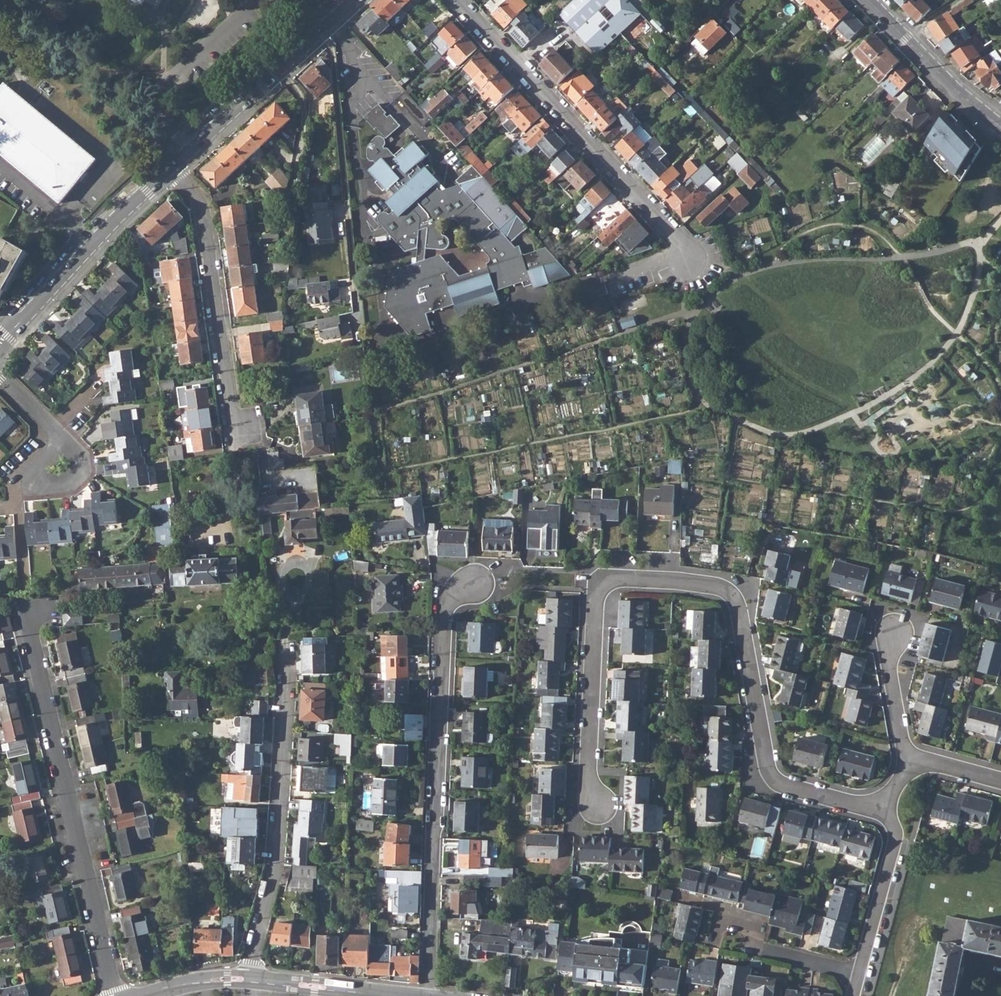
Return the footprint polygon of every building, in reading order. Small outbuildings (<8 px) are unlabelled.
[(158,8),(163,0),(133,0),(142,6),(145,1),(158,8)] [(387,23),(403,8),(395,0),(380,0),(372,7),(374,10),(387,23)] [(403,8),(412,0),(395,0),(403,8)] [(493,15),(509,0),(492,0),(486,7),(493,15)] [(505,27),(522,12),(527,6),(522,0),(509,0),(493,15),(505,27)] [(595,59),(621,34),(642,14),(628,0),(575,0),(560,15),(596,54),(593,56),(595,59)] [(833,29),(834,29),(850,13),(837,0),(818,0),(811,6),(833,29)] [(902,6),(918,22),(927,14),(931,10),(922,0),(909,0),(902,6)] [(931,0),(922,0),(931,10),(927,14),(928,16),(939,8),(931,0)] [(929,26),(942,44),(950,38),(961,31),(952,16),(960,11),(957,7),(929,26)] [(372,28),(379,35),(390,26),(387,23),(374,10),(358,24),(366,33),(372,28)] [(833,29),(847,43),(864,26),(851,12),(850,13),(834,29),(833,29)] [(524,48),(540,33),(526,19),(528,17),(525,13),(512,25),(516,29),(511,33),(524,48)] [(531,14),(528,17),(526,19),(540,33),(546,28),(538,19),(537,21),(531,14)] [(726,26),(736,36),(742,29),(733,19),(726,26)] [(697,36),(710,50),(727,34),(714,20),(697,36)] [(426,66),(430,70),(466,36),(453,23),(440,35),(446,42),(441,47),(442,49),(438,53),(439,54),(426,66)] [(970,40),(967,34),(964,37),(961,33),(965,31),(964,29),(961,31),(950,38),(942,44),(949,55),(952,52),(970,40)] [(874,34),(861,47),(860,49),(855,54),(868,67),(873,62),(887,48),(874,34)] [(970,40),(952,52),(966,72),(979,63),(984,60),(980,54),(986,49),(977,35),(970,40)] [(430,70),(435,74),(439,71),(437,69),(450,56),(460,65),(477,49),(466,36),(430,70)] [(408,46),(414,53),(418,49),(411,42),(408,46)] [(627,50),(633,56),(638,51),(632,45),(627,50)] [(833,54),(841,62),(850,54),(842,45),(833,54)] [(859,45),(852,51),(855,54),(860,49),(861,47),(859,45)] [(887,48),(873,62),(880,69),(878,71),(884,77),(900,62),(887,48)] [(541,66),(559,85),(574,70),(556,52),(541,66)] [(470,66),(478,76),(491,64),(482,54),(470,66)] [(984,60),(979,63),(983,68),(978,72),(983,80),(999,69),(990,56),(984,60)] [(303,79),(319,97),(332,85),(331,69),(323,61),(303,79)] [(386,69),(398,82),(405,75),(393,62),(386,69)] [(479,83),(484,89),(500,74),(491,64),(478,76),(480,78),(475,83),(477,86),(479,83)] [(891,80),(900,90),(915,76),(903,64),(886,81),(888,83),(891,80)] [(664,77),(660,74),(658,72),(652,65),(644,73),(655,85),(658,83),(664,77)] [(664,77),(665,79),(670,75),(663,67),(658,72),(660,74),(664,77)] [(996,89),(1000,86),(1000,68),(999,69),(983,80),(988,87),(992,84),(996,89)] [(780,81),(783,84),(794,74),(790,71),(780,81)] [(595,87),(581,72),(563,89),(569,96),(571,94),(579,102),(595,87)] [(489,95),(498,105),(515,89),(500,74),(484,89),(480,93),(485,98),(489,95)] [(665,79),(674,87),(676,85),(673,82),(675,80),(670,75),(665,79)] [(658,83),(672,97),(678,92),(674,87),(665,79),(664,77),(658,83)] [(60,203),(96,160),(4,84),(0,89),(0,154),(60,203)] [(876,91),(879,95),(886,88),(882,85),(876,91)] [(461,92),(457,87),(452,90),(457,96),(461,92)] [(398,99),(424,128),(432,120),(406,91),(398,99)] [(894,113),(913,132),(930,115),(911,96),(910,97),(905,91),(894,102),(899,108),(894,113)] [(428,110),(435,117),(454,100),(447,92),(437,102),(435,100),(431,102),(433,104),(428,110)] [(457,96),(466,106),(470,102),(461,92),(457,96)] [(593,121),(610,105),(605,100),(603,102),(594,92),(579,105),(593,121)] [(496,126),(498,128),(500,128),(503,126),(528,103),(520,94),(515,99),(513,96),(497,110),(504,117),(498,123),(496,126)] [(686,100),(701,115),(705,111),(690,95),(686,100)] [(593,121),(604,133),(619,119),(629,110),(618,98),(610,105),(593,121)] [(263,117),(276,134),(292,119),(278,103),(263,117)] [(525,133),(542,118),(528,103),(503,126),(512,135),(519,127),(525,133)] [(378,128),(388,139),(402,127),(392,115),(389,118),(386,115),(388,113),(380,104),(366,118),(376,130),(378,128)] [(622,131),(629,137),(634,133),(640,127),(643,124),(635,116),(638,113),(632,107),(629,110),(619,119),(604,133),(611,141),(622,131)] [(701,115),(715,130),(719,125),(705,111),(701,115)] [(946,111),(926,144),(935,154),(936,153),(940,156),(946,163),(945,164),(950,169),(962,182),(982,148),(946,111)] [(464,131),(469,137),(489,118),(483,113),(464,131)] [(883,113),(872,125),(876,130),(888,118),(883,113)] [(248,131),(262,147),(276,134),(263,117),(248,131)] [(550,127),(544,120),(527,135),(523,139),(519,143),(530,154),(532,151),(548,137),(544,133),(550,127)] [(441,129),(458,147),(463,142),(466,139),(449,121),(441,129)] [(638,138),(646,146),(653,140),(640,127),(634,133),(638,138)] [(233,144),(247,160),(262,147),(248,131),(233,144)] [(543,149),(552,159),(567,145),(554,131),(548,137),(532,151),(535,153),(537,151),(538,153),(543,149)] [(646,146),(638,138),(634,133),(629,137),(618,148),(630,161),(646,146)] [(518,134),(510,142),(515,147),(519,143),(523,139),(518,134)] [(733,148),(737,152),(741,148),(730,136),(726,140),(728,143),(733,148)] [(418,259),(417,264),(413,265),(390,272),(385,308),(412,337),(435,330),(430,314),(458,305),(462,316),(503,303),(500,291),(532,281),(535,289),(572,277),(547,249),(525,256),(522,247),(518,249),(509,239),(519,217),(518,216),(507,204),(493,188),(484,178),(442,191),(437,186),(441,182),(428,168),(423,172),(418,167),(429,157),(417,143),(398,160),(390,151),(387,151),(385,150),(387,148),(388,144),(387,140),(382,137),(378,138),(374,141),(370,149),(369,155),(370,159),(376,160),(378,163),(371,170),(390,189),(393,187),(398,192),(389,200),(394,206),(390,210),(387,208),(382,209),(380,212),(380,219),(410,252),(418,249),(418,259)] [(630,161),(638,169),(654,154),(662,147),(664,145),(657,137),(653,140),(646,146),(630,161)] [(457,148),(467,159),(473,154),(474,153),(463,142),(458,147),(457,148)] [(720,151),(730,162),(734,158),(739,154),(737,152),(733,148),(728,143),(720,151)] [(218,158),(232,174),(247,160),(233,144),(218,158)] [(547,181),(551,185),(556,180),(564,172),(570,167),(580,158),(570,147),(558,158),(559,160),(547,171),(552,176),(547,181)] [(467,159),(474,167),(480,161),(473,154),(467,159)] [(638,169),(653,186),(669,171),(654,154),(638,169)] [(730,162),(740,173),(750,165),(744,160),(739,154),(734,158),(730,162)] [(759,175),(764,170),(751,156),(749,159),(747,157),(744,160),(750,165),(759,175)] [(947,173),(950,169),(945,164),(946,163),(940,156),(935,161),(947,173)] [(204,171),(217,187),(232,174),(218,158),(204,171)] [(597,176),(580,158),(570,167),(573,171),(567,176),(564,172),(556,180),(566,191),(574,185),(578,191),(579,190),(581,192),(597,176)] [(752,189),(763,178),(759,175),(750,165),(740,173),(739,175),(752,189)] [(669,199),(675,193),(670,189),(678,181),(676,179),(681,174),(674,167),(669,171),(653,186),(667,201),(669,199)] [(266,182),(278,195),(288,194),(290,179),(281,169),(266,182)] [(763,178),(775,191),(780,187),(775,183),(776,182),(764,170),(759,175),(763,178)] [(498,183),(488,172),(483,177),(484,178),(493,188),(498,183)] [(715,176),(694,196),(677,211),(683,218),(696,205),(699,208),(707,200),(704,198),(710,193),(712,195),(723,185),(715,176)] [(885,193),(892,197),(900,184),(893,180),(885,193)] [(592,212),(613,193),(602,182),(580,202),(588,210),(577,220),(580,224),(592,212)] [(670,204),(677,211),(694,196),(684,185),(675,193),(669,199),(672,202),(670,204)] [(790,198),(780,187),(775,191),(786,202),(790,198)] [(321,188),(306,190),(308,205),(322,203),(321,188)] [(699,218),(707,227),(731,205),(738,213),(749,203),(734,188),(725,198),(723,196),(699,218)] [(607,219),(612,224),(628,209),(613,193),(592,212),(597,217),(604,210),(608,206),(615,212),(609,217),(607,219)] [(18,205),(32,216),(37,210),(23,199),(18,205)] [(507,204),(518,216),(524,210),(514,199),(507,204)] [(155,216),(169,232),(180,222),(184,219),(170,203),(155,216)] [(304,206),(309,245),(318,244),(318,241),(333,239),(332,228),(329,228),(328,220),(333,220),(332,211),(328,211),(328,204),(304,206)] [(223,209),(226,229),(247,226),(244,206),(223,209)] [(604,210),(609,217),(615,212),(608,206),(604,210)] [(628,209),(612,224),(608,229),(604,232),(602,234),(599,236),(610,247),(618,240),(626,232),(629,230),(639,221),(628,209)] [(155,245),(169,232),(155,216),(137,232),(138,235),(139,242),(140,243),(143,260),(149,259),(146,244),(143,244),(149,239),(155,245)] [(651,234),(639,221),(618,240),(623,245),(622,248),(627,253),(630,253),(635,249),(640,254),(655,249),(645,239),(651,234)] [(183,226),(180,222),(169,232),(171,237),(183,226)] [(226,229),(229,249),(250,246),(247,226),(226,229)] [(26,251),(2,237),(0,240),(0,296),(26,251)] [(173,243),(178,255),(189,253),(187,238),(173,243)] [(229,249),(232,269),(252,266),(250,246),(229,249)] [(332,254),(333,270),(344,269),(343,254),(332,254)] [(164,279),(165,283),(172,282),(193,279),(190,259),(162,263),(163,269),(156,270),(157,280),(164,279)] [(116,275),(106,285),(122,302),(138,286),(116,264),(110,269),(116,275)] [(232,269),(234,290),(255,287),(252,266),(232,269)] [(193,279),(172,282),(174,303),(196,300),(193,279)] [(330,303),(330,306),(342,305),(340,289),(332,290),(332,282),(298,285),(299,289),(309,288),(310,301),(314,305),(330,303)] [(89,291),(84,296),(105,318),(122,302),(106,285),(95,296),(89,291)] [(234,290),(238,316),(259,314),(255,287),(234,290)] [(83,308),(73,318),(90,334),(105,318),(84,296),(78,302),(83,308)] [(174,303),(177,324),(198,321),(196,300),(174,303)] [(267,315),(268,323),(271,322),(275,322),(284,321),(283,313),(267,315)] [(322,338),(326,341),(341,337),(342,340),(354,338),(350,321),(342,323),(341,315),(306,323),(307,329),(313,328),(316,324),(319,324),(322,338)] [(624,329),(637,325),(634,315),(621,320),(624,329)] [(74,350),(90,334),(73,318),(63,328),(57,323),(51,328),(74,350)] [(177,324),(180,344),(201,341),(198,321),(177,324)] [(275,322),(271,322),(273,332),(284,331),(284,321),(275,322)] [(241,336),(245,364),(267,361),(263,333),(241,336)] [(49,348),(39,358),(55,374),(71,359),(49,337),(43,343),(49,348)] [(180,344),(183,365),(204,362),(201,341),(180,344)] [(135,372),(132,352),(112,354),(113,369),(106,370),(108,384),(111,383),(134,380),(141,379),(140,371),(135,372)] [(40,390),(55,374),(39,358),(33,353),(27,359),(33,364),(23,374),(40,390)] [(137,402),(134,380),(111,383),(113,397),(105,398),(106,406),(137,402)] [(159,382),(161,391),(175,389),(174,380),(159,382)] [(182,407),(182,413),(189,412),(210,409),(207,389),(187,392),(188,406),(182,407)] [(297,396),(301,427),(327,424),(323,393),(297,396)] [(16,423),(2,409),(0,411),(0,438),(16,423)] [(210,409),(189,412),(191,425),(184,426),(185,433),(212,429),(210,409)] [(105,442),(116,440),(134,437),(133,429),(132,421),(131,411),(112,413),(113,424),(103,426),(105,442)] [(182,413),(184,426),(191,425),(189,412),(182,413)] [(301,427),(306,457),(332,454),(327,424),(301,427)] [(187,443),(188,453),(215,449),(212,429),(185,433),(186,438),(192,437),(193,442),(187,443)] [(112,463),(119,462),(142,459),(140,444),(139,437),(134,437),(116,440),(118,454),(111,455),(112,463)] [(168,447),(170,462),(184,460),(183,451),(173,452),(172,447),(168,447)] [(278,451),(267,452),(269,467),(269,471),(274,471),(285,470),(284,459),(280,460),(278,451)] [(145,459),(142,459),(119,462),(120,475),(128,474),(130,488),(151,486),(148,465),(146,465),(145,459)] [(669,462),(669,475),(683,475),(683,459),(669,462)] [(278,480),(278,485),(281,485),(281,480),(286,479),(285,470),(274,471),(275,480),(278,480)] [(646,514),(674,516),(676,487),(663,486),(663,490),(648,490),(646,514)] [(594,526),(603,527),(604,520),(605,501),(605,499),(605,489),(595,488),(595,501),(576,500),(576,523),(594,524),(594,526)] [(523,504),(524,489),(515,491),(515,504),(523,504)] [(258,500),(261,514),(262,514),(265,514),(288,512),(317,510),(317,508),(321,508),(320,493),(258,500)] [(93,495),(93,501),(95,525),(117,524),(116,501),(101,502),(101,494),(93,495)] [(410,537),(426,535),(426,531),(425,523),(424,508),(423,497),(396,500),(396,506),(407,506),(408,521),(376,524),(378,544),(410,540),(410,537)] [(605,501),(604,520),(621,521),(621,518),(629,519),(630,501),(605,499),(605,501)] [(86,511),(71,512),(73,533),(95,532),(95,525),(93,501),(86,502),(86,511)] [(162,547),(163,551),(166,550),(166,548),(174,547),(173,530),(177,529),(175,504),(154,507),(158,547),(162,547)] [(531,509),(529,548),(559,549),(561,504),(548,504),(543,509),(531,509)] [(317,510),(288,512),(289,531),(288,531),(289,545),(303,544),(302,539),(319,537),(317,514),(326,512),(327,518),(350,516),(350,505),(321,508),(317,508),(317,510)] [(64,520),(50,521),(52,544),(73,542),(73,533),(71,512),(63,512),(64,520)] [(29,545),(52,544),(50,521),(35,521),(34,514),(27,515),(29,545)] [(428,555),(468,557),(469,532),(435,531),(436,524),(425,523),(426,531),(426,535),(428,555)] [(484,549),(514,550),(515,528),(485,527),(484,549)] [(0,537),(0,560),(17,558),(15,528),(7,528),(7,537),(0,537)] [(78,588),(78,590),(164,585),(164,584),(166,584),(163,551),(162,547),(158,547),(148,547),(149,564),(81,570),(82,588),(78,588)] [(765,581),(786,586),(790,572),(787,571),(790,557),(769,551),(766,565),(769,566),(765,581)] [(171,562),(173,587),(239,584),(238,558),(208,560),(207,555),(200,555),(200,560),(171,562)] [(353,572),(368,574),(370,564),(353,561),(353,572)] [(830,585),(864,594),(870,570),(836,561),(830,585)] [(798,573),(790,572),(786,586),(794,589),(797,586),(799,575),(798,573)] [(882,593),(912,602),(912,601),(918,580),(888,572),(882,593)] [(376,577),(377,613),(401,612),(401,601),(403,600),(403,586),(400,586),(399,576),(376,577)] [(932,601),(960,609),(966,586),(938,578),(932,601)] [(918,580),(912,601),(912,602),(921,604),(927,583),(918,580)] [(764,617),(786,623),(793,596),(771,590),(764,617)] [(1000,620),(1000,595),(982,590),(975,613),(1000,620)] [(547,625),(547,626),(567,628),(572,628),(573,600),(548,599),(548,616),(547,625)] [(625,629),(643,630),(644,603),(621,601),(620,629),(625,629)] [(835,635),(856,641),(864,615),(842,609),(835,635)] [(83,626),(82,610),(63,611),(64,627),(83,626)] [(6,641),(4,634),(11,632),(13,629),(11,620),(8,618),(2,620),(0,611),(0,642),(6,641)] [(703,642),(718,642),(718,613),(690,612),(689,631),(696,631),(696,641),(703,642)] [(121,613),(106,614),(105,624),(121,623),(121,613)] [(494,644),(495,623),(469,623),(468,631),(471,631),(471,652),(494,654),(494,652),(499,653),(501,651),(502,646),(499,644),(494,644)] [(920,656),(944,663),(953,631),(929,625),(920,656)] [(566,662),(567,628),(547,626),(547,631),(540,631),(537,632),(537,645),(540,648),(546,648),(545,661),(566,662)] [(624,655),(647,657),(647,630),(643,630),(625,629),(624,655)] [(367,636),(367,641),(382,641),(381,632),(367,632),(367,636)] [(79,634),(68,637),(69,642),(81,640),(79,634)] [(302,638),(304,674),(328,674),(330,637),(302,638)] [(777,670),(797,675),(799,666),(795,665),(799,652),(801,653),(803,652),(805,646),(804,644),(801,643),(801,642),(780,637),(772,668),(777,670)] [(382,646),(383,658),(386,657),(408,657),(408,638),(388,638),(388,646),(382,646)] [(67,671),(69,679),(89,674),(87,666),(83,648),(81,640),(69,642),(60,645),(65,672),(67,671)] [(1000,677),(1000,672),(1000,643),(989,640),(980,671),(1000,677)] [(15,683),(17,683),(9,648),(7,648),(6,641),(0,642),(0,687),(15,683)] [(718,642),(703,642),(702,649),(694,649),(693,670),(696,670),(701,670),(718,671),(722,671),(723,642),(718,642)] [(83,648),(87,666),(95,664),(90,646),(83,648)] [(848,688),(870,694),(872,686),(861,683),(867,660),(843,653),(835,685),(848,688)] [(386,681),(408,681),(408,657),(386,657),(386,681)] [(538,689),(560,689),(561,671),(565,671),(566,662),(545,661),(540,661),(538,689)] [(466,697),(488,698),(490,668),(467,667),(466,697)] [(695,698),(717,699),(718,671),(701,670),(696,670),(695,698)] [(797,675),(777,670),(775,678),(786,681),(781,703),(802,709),(810,678),(797,675)] [(175,710),(186,709),(200,709),(199,688),(184,688),(183,672),(168,671),(167,681),(172,682),(171,692),(175,692),(175,710)] [(620,702),(640,703),(641,673),(615,672),(614,702),(620,702)] [(97,708),(89,674),(69,679),(71,685),(69,686),(75,713),(97,708)] [(918,702),(941,709),(949,680),(928,674),(922,695),(920,695),(918,702)] [(386,681),(370,680),(370,683),(369,687),(370,689),(371,689),(371,691),(380,691),(380,689),(386,689),(386,704),(408,704),(408,697),(411,697),(411,688),(408,688),(408,681),(386,681)] [(18,699),(15,683),(0,687),(0,707),(4,724),(25,719),(21,698),(18,699)] [(845,721),(867,727),(873,703),(868,701),(870,694),(848,688),(846,695),(852,697),(845,721)] [(302,720),(325,721),(326,691),(304,690),(302,720)] [(265,718),(268,718),(269,701),(255,701),(254,718),(265,718)] [(618,732),(644,733),(645,703),(640,703),(620,702),(618,732)] [(920,734),(941,740),(949,711),(941,709),(918,702),(915,711),(925,714),(920,734)] [(544,704),(543,729),(560,730),(566,730),(567,705),(544,704)] [(711,744),(735,745),(735,736),(733,736),(734,719),(729,719),(730,708),(707,707),(706,718),(712,719),(711,744)] [(996,743),(1000,726),(1000,715),(973,707),(967,729),(989,736),(988,741),(996,743)] [(200,718),(200,709),(186,709),(186,718),(200,718)] [(464,742),(487,743),(488,713),(465,712),(464,742)] [(422,716),(401,715),(401,730),(407,731),(407,741),(422,741),(422,716)] [(78,728),(83,749),(105,744),(98,716),(79,721),(80,727),(78,728)] [(261,744),(264,744),(265,718),(254,718),(237,717),(236,723),(237,727),(244,727),(244,743),(261,744)] [(30,740),(25,719),(4,724),(9,745),(10,752),(8,753),(9,760),(31,754),(28,741),(30,740)] [(537,729),(535,754),(535,761),(558,762),(560,730),(543,729),(537,729)] [(624,762),(649,763),(650,733),(644,733),(618,732),(618,741),(625,741),(624,762)] [(806,737),(823,741),(824,736),(807,732),(806,737)] [(334,756),(351,757),(352,740),(352,736),(336,735),(334,756)] [(794,760),(823,768),(829,746),(800,738),(794,760)] [(300,761),(321,763),(323,740),(301,739),(300,761)] [(237,775),(262,776),(263,753),(261,753),(261,744),(244,743),(239,743),(238,752),(236,752),(232,755),(232,761),(236,765),(237,765),(237,775)] [(111,771),(105,744),(83,749),(88,769),(92,768),(94,775),(111,771)] [(709,772),(733,773),(735,745),(711,744),(710,744),(709,772)] [(9,745),(2,747),(4,754),(8,753),(10,752),(9,745)] [(383,766),(407,767),(407,745),(378,745),(378,752),(383,752),(383,766)] [(858,776),(868,779),(874,756),(844,748),(838,771),(849,774),(850,772),(859,774),(858,776)] [(462,787),(486,788),(487,770),(489,770),(490,760),(464,758),(463,767),(461,767),(460,772),(463,773),(462,787)] [(13,766),(22,804),(33,802),(42,800),(40,792),(42,791),(34,761),(13,766)] [(298,791),(327,793),(329,768),(300,766),(298,791)] [(541,769),(539,795),(556,796),(565,797),(567,770),(541,769)] [(234,801),(260,802),(262,776),(237,775),(228,775),(228,784),(234,784),(234,801)] [(634,806),(649,807),(650,779),(626,778),(625,806),(634,806)] [(374,815),(396,816),(397,779),(375,779),(374,815)] [(108,786),(114,815),(116,815),(117,822),(137,817),(149,814),(147,803),(143,801),(133,803),(128,781),(108,786)] [(351,794),(359,795),(360,784),(352,784),(351,794)] [(698,823),(719,824),(721,803),(724,803),(724,791),(700,790),(698,823)] [(931,816),(958,823),(960,818),(966,795),(957,793),(955,801),(937,796),(931,816)] [(554,826),(556,796),(539,795),(534,795),(533,817),(532,817),(532,825),(554,826)] [(960,818),(986,825),(992,802),(966,795),(960,818)] [(776,834),(783,809),(763,803),(748,799),(742,821),(767,828),(766,831),(776,834)] [(307,866),(308,859),(309,838),(318,839),(318,844),(326,844),(326,832),(322,831),(323,823),(325,823),(327,802),(302,800),(301,812),(304,812),(303,824),(296,824),(293,858),(295,858),(294,866),(307,866)] [(35,809),(33,802),(22,804),(13,807),(22,844),(43,839),(36,808),(35,809)] [(455,832),(479,833),(480,803),(457,802),(455,832)] [(649,807),(634,806),(633,833),(656,834),(658,807),(649,807)] [(257,839),(258,839),(259,819),(259,808),(222,807),(221,837),(231,837),(239,838),(257,839)] [(804,838),(813,841),(819,819),(792,811),(785,834),(804,840),(804,838)] [(149,814),(137,817),(117,822),(119,829),(118,829),(124,858),(145,854),(142,840),(154,837),(156,822),(154,813),(149,814)] [(813,841),(842,849),(848,829),(848,827),(819,819),(813,841)] [(388,843),(409,845),(412,825),(390,823),(388,843)] [(878,838),(848,829),(842,849),(841,853),(871,861),(878,838)] [(528,858),(559,860),(560,837),(529,836),(528,858)] [(229,864),(255,865),(257,839),(239,838),(231,837),(229,864)] [(581,862),(611,864),(611,849),(611,839),(582,838),(581,862)] [(460,868),(481,869),(482,862),(488,862),(488,841),(461,840),(460,868)] [(386,866),(410,867),(411,846),(409,845),(388,843),(380,843),(379,864),(386,865),(386,866)] [(645,851),(611,849),(611,864),(611,872),(644,873),(645,851)] [(33,892),(42,890),(53,888),(51,881),(52,880),(46,854),(25,859),(33,892)] [(113,876),(119,903),(140,898),(132,864),(113,869),(115,876),(113,876)] [(290,878),(314,879),(317,879),(318,867),(307,866),(294,866),(292,865),(290,878)] [(704,865),(702,872),(710,874),(712,868),(704,865)] [(705,894),(739,902),(744,884),(744,883),(719,877),(721,868),(712,866),(712,868),(710,874),(705,894)] [(246,876),(258,877),(259,868),(248,867),(246,876)] [(956,993),(957,993),(959,985),(958,985),(960,974),(961,974),(964,955),(966,956),(968,947),(972,948),(973,947),(989,950),(989,951),(998,954),(998,952),(1000,953),(1000,884),(926,867),(916,908),(950,915),(944,941),(943,941),(931,995),(955,995),(956,993)] [(490,868),(490,876),(493,876),(514,877),(514,869),(490,868)] [(681,888),(705,894),(710,874),(702,872),(686,868),(681,888)] [(421,906),(422,872),(386,871),(386,879),(397,879),(397,884),(390,884),(390,896),(393,896),(393,912),(408,913),(412,917),(417,912),(417,906),(421,906)] [(465,882),(483,883),(483,876),(465,875),(465,882)] [(286,892),(313,893),(314,879),(290,878),(286,892)] [(868,884),(851,880),(849,888),(866,892),(868,884)] [(751,886),(744,884),(739,902),(746,904),(746,905),(750,911),(772,917),(777,896),(750,890),(751,886)] [(837,885),(828,918),(849,923),(857,891),(837,885)] [(62,886),(53,888),(42,890),(50,925),(72,920),(66,893),(64,893),(62,886)] [(650,886),(648,897),(656,898),(658,888),(658,887),(650,886)] [(656,898),(671,902),(673,892),(658,888),(656,898)] [(467,894),(454,893),(453,913),(462,913),(461,919),(479,920),(477,904),(477,891),(467,890),(467,894)] [(804,933),(807,920),(800,918),(804,900),(778,894),(777,896),(772,917),(771,925),(788,929),(787,932),(804,936),(804,933)] [(554,909),(565,911),(566,906),(556,903),(554,909)] [(698,936),(704,910),(702,909),(679,904),(676,917),(679,918),(674,938),(694,943),(696,935),(698,936)] [(123,919),(128,940),(149,935),(142,906),(123,911),(124,918),(123,919)] [(807,920),(804,933),(812,934),(817,915),(809,913),(807,920)] [(820,945),(843,950),(850,923),(849,923),(828,918),(827,917),(820,945)] [(223,955),(234,955),(235,918),(224,918),(223,930),(223,953),(223,955)] [(479,948),(510,953),(513,927),(513,924),(511,924),(507,922),(481,920),(480,934),(464,933),(462,957),(478,959),(479,948)] [(539,922),(538,926),(547,927),(547,932),(550,932),(551,924),(539,922)] [(273,944),(292,946),(294,925),(278,923),(273,944)] [(513,927),(510,953),(535,956),(538,932),(519,929),(519,924),(515,923),(513,924),(513,927)] [(559,925),(551,924),(550,932),(547,932),(547,927),(538,926),(538,932),(535,956),(546,957),(546,958),(555,959),(559,925)] [(292,946),(310,947),(311,927),(294,925),(292,946)] [(54,941),(59,960),(80,955),(75,934),(73,935),(72,928),(49,934),(51,941),(54,941)] [(197,952),(223,953),(223,930),(198,930),(197,952)] [(391,939),(407,940),(408,932),(391,931),(391,939)] [(16,946),(14,935),(0,937),(0,948),(16,946)] [(128,940),(132,960),(135,960),(138,974),(156,969),(149,935),(128,940)] [(662,936),(652,935),(650,946),(661,947),(662,936)] [(344,966),(369,967),(369,959),(369,952),(370,940),(361,940),(361,936),(345,936),(344,966)] [(319,965),(339,966),(340,937),(320,937),(319,965)] [(561,981),(619,988),(619,991),(644,993),(650,951),(622,948),(623,939),(592,939),(591,945),(564,941),(559,975),(562,975),(561,981)] [(369,952),(369,959),(369,967),(369,974),(390,975),(391,965),(391,946),(383,946),(383,953),(369,952)] [(85,976),(80,955),(59,960),(65,988),(85,983),(83,976),(85,976)] [(410,983),(419,984),(420,957),(411,956),(411,958),(394,957),(393,965),(391,965),(390,975),(410,976),(410,983)] [(687,982),(714,987),(718,962),(710,961),(709,963),(691,960),(687,982)] [(776,980),(751,976),(752,968),(725,964),(720,995),(774,995),(776,980)] [(671,993),(678,994),(682,969),(656,966),(655,979),(657,979),(656,987),(666,989),(666,988),(671,989),(671,993)] [(515,987),(516,984),(517,968),(508,967),(506,986),(515,987)] [(24,974),(19,975),(20,986),(9,989),(7,979),(0,981),(0,995),(29,995),(24,974)] [(810,992),(810,988),(801,987),(801,992),(795,992),(795,990),(787,989),(786,995),(809,995),(810,992)]
